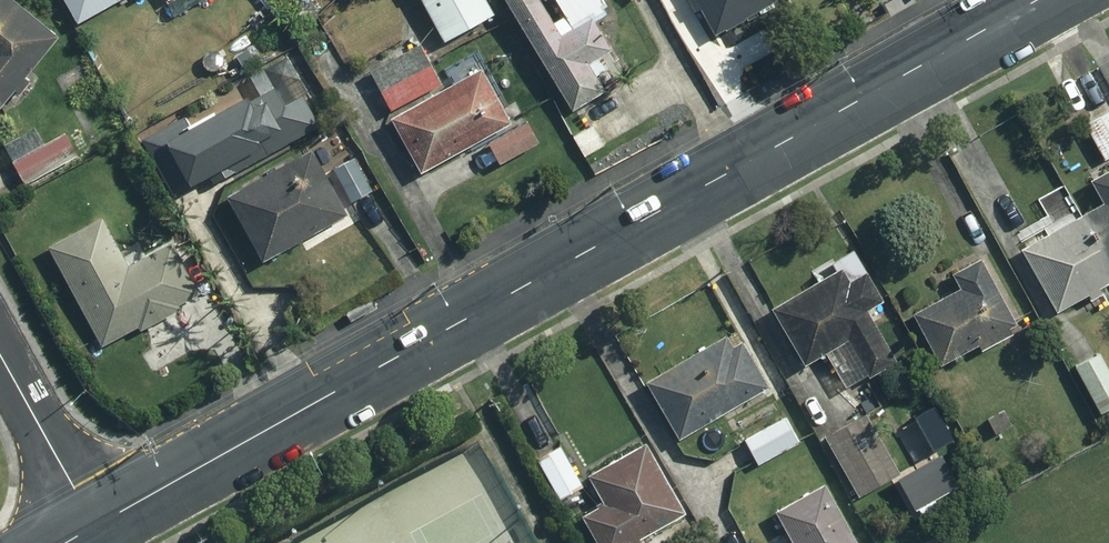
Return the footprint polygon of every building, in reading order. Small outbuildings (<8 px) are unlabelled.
[(4,0),(0,0),(0,101),(9,89),(15,94),(24,83),(18,78),(51,38),(4,0)] [(73,22),(112,0),(61,0),(73,22)] [(488,15),(480,0),(417,0),(440,42),(488,15)] [(567,110),(598,91),(589,77),(604,67),(596,56),(605,50),(587,19),(598,12),(596,8),(599,6),(595,0),(549,0),(560,18),(548,25),(532,0),(499,0),(567,110)] [(685,1),(691,11),(697,8),(712,34),(721,28),(722,30),(740,20),(739,18),(771,0),(687,0),(685,1)] [(251,43),(226,57),(236,73),(260,60),(251,43)] [(437,84),(418,46),(366,72),(386,110),(437,84)] [(387,119),(416,171),(504,124),(475,71),(387,119)] [(237,100),(210,115),(238,167),(314,124),(298,96),(279,106),(270,90),(240,106),(237,100)] [(325,101),(313,108),(324,126),(335,120),(325,101)] [(1083,127),(1102,160),(1108,156),(1108,112),(1083,127)] [(209,182),(238,167),(210,115),(184,129),(178,119),(139,142),(169,197),(206,176),(209,182)] [(485,144),(495,163),(533,143),(523,124),(485,144)] [(600,148),(587,127),(567,140),(580,160),(600,148)] [(63,134),(9,162),(20,183),(74,154),(63,134)] [(305,152),(222,198),(258,262),(341,215),(305,152)] [(351,159),(329,171),(347,202),(368,190),(351,159)] [(1088,182),(1101,205),(1082,217),(1108,266),(1108,171),(1088,182)] [(1108,281),(1108,266),(1082,217),(1019,252),(1054,312),(1085,295),(1087,300),(1098,294),(1095,289),(1108,281)] [(97,220),(46,248),(99,344),(134,325),(137,330),(175,310),(173,306),(193,295),(166,246),(124,269),(97,220)] [(1010,325),(976,261),(950,276),(957,291),(911,316),(937,364),(975,344),(979,351),(1007,335),(1003,329),(1010,325)] [(837,272),(770,310),(801,364),(822,352),(836,376),(857,363),(865,377),(891,362),(862,311),(878,302),(861,274),(844,284),(837,272)] [(644,383),(675,437),(762,387),(737,345),(728,351),(721,339),(644,383)] [(1073,366),(1098,413),(1108,407),(1108,374),(1097,352),(1073,366)] [(1003,411),(985,419),(992,434),(1010,426),(1003,411)] [(863,416),(823,439),(855,497),(895,474),(863,416)] [(785,418),(743,441),(756,464),(797,441),(785,418)] [(559,447),(535,459),(556,499),(581,486),(559,447)] [(640,447),(584,478),(599,503),(593,507),(594,509),(579,518),(593,542),(636,542),(634,539),(678,516),(640,447)] [(820,489),(773,514),(789,542),(850,542),(820,489)]
